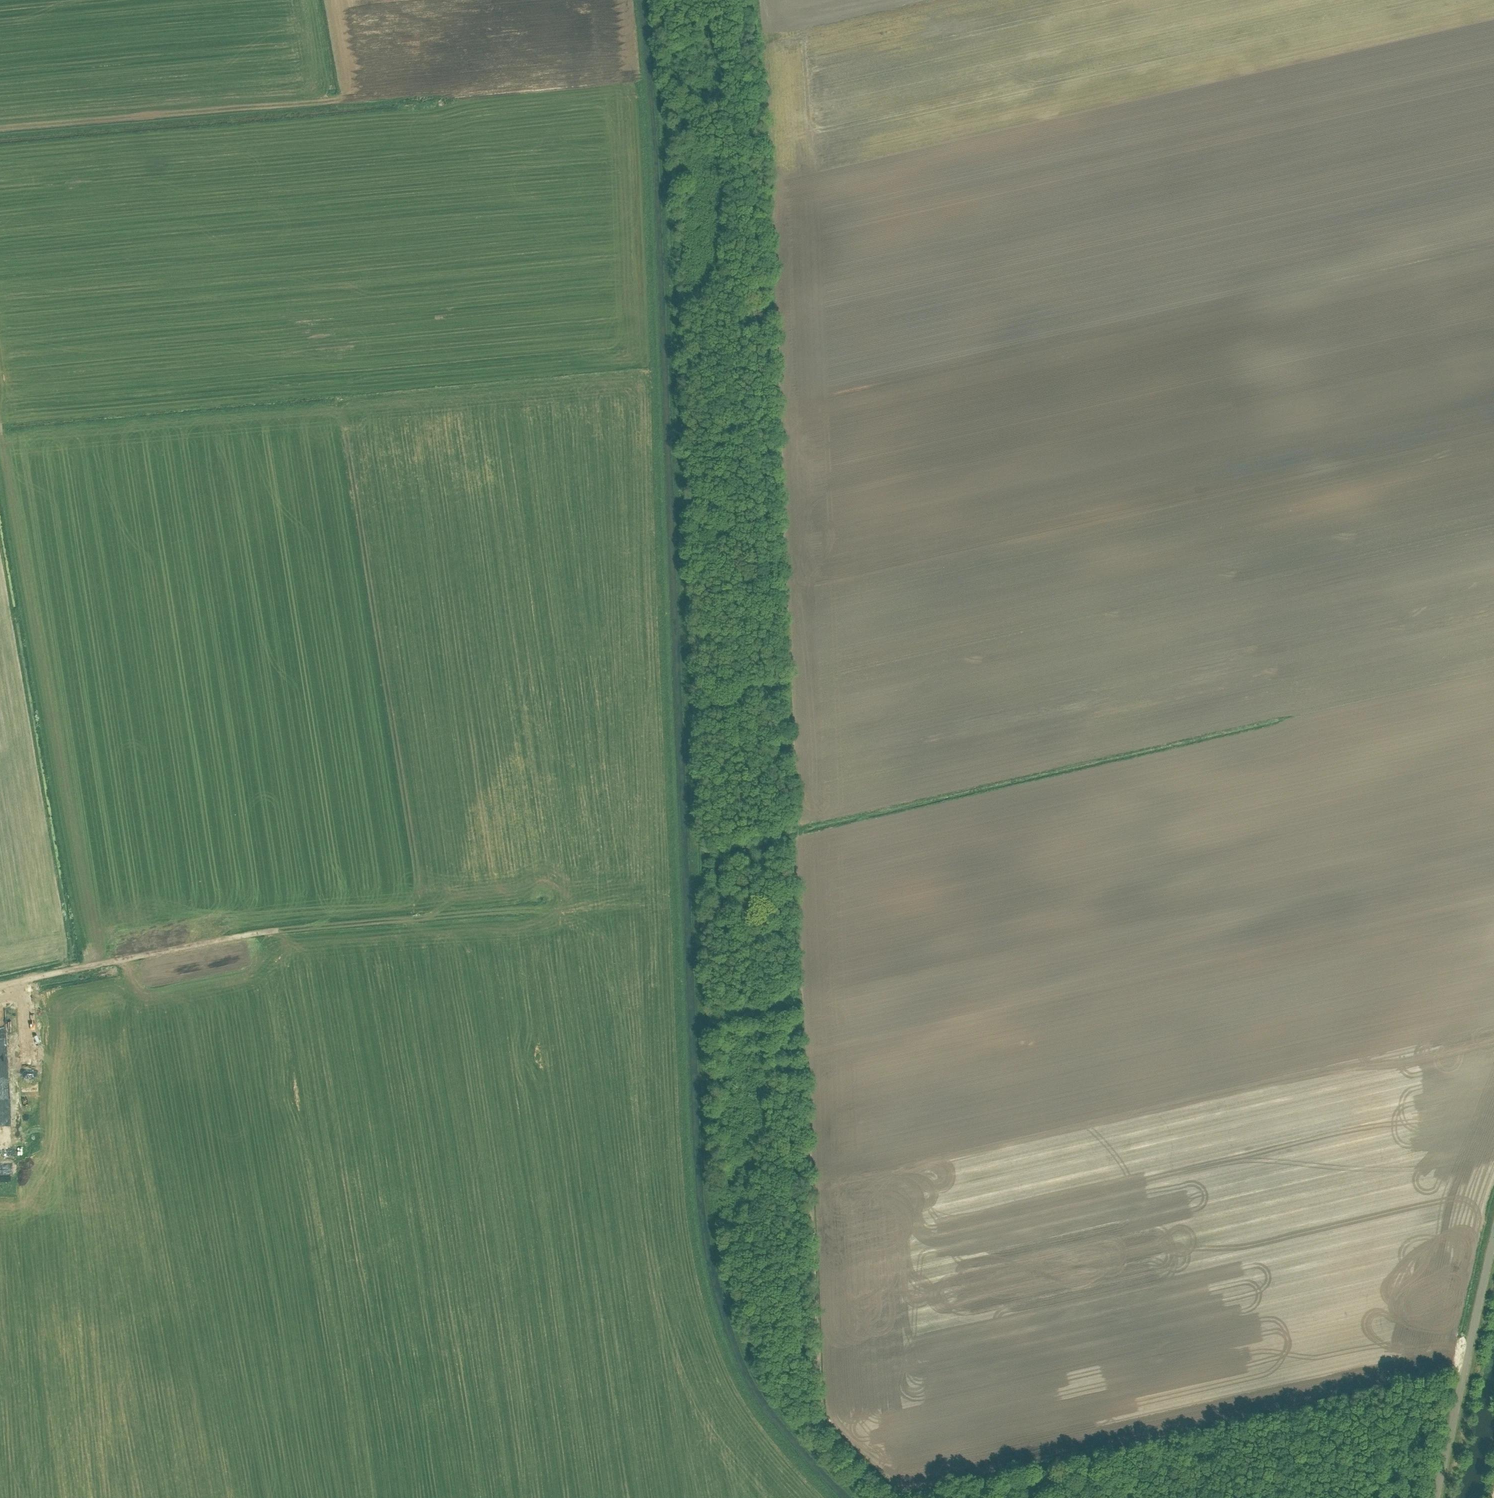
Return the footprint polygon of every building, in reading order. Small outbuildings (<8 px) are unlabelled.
[(265,944),(245,945),(245,952),(265,951),(265,944)] [(0,1120),(0,1130),(12,1130),(12,1120),(0,1120)] [(12,1180),(12,1174),(10,1174),(10,1164),(0,1164),(0,1181),(12,1180)]
